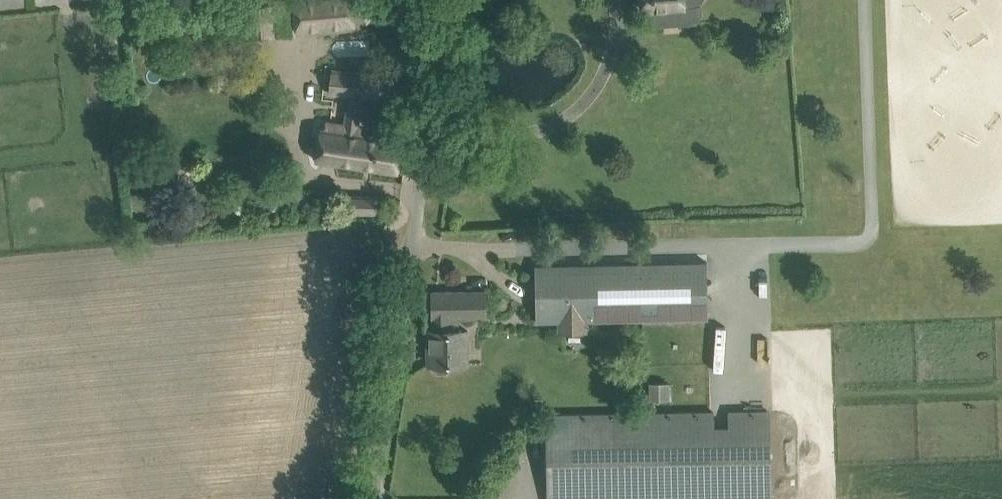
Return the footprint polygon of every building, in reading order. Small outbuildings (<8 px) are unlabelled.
[(347,28),(367,26),(365,0),(276,0),(279,34),(347,28)] [(643,9),(685,6),(684,0),(642,0),(643,9)] [(392,75),(373,73),(347,71),(344,96),(349,97),(344,123),(327,120),(325,128),(320,127),(315,159),(398,172),(403,139),(356,132),(363,97),(390,100),(392,75)] [(378,196),(358,196),(352,196),(352,212),(378,213),(378,196)] [(711,315),(711,306),(709,258),(705,258),(536,261),(538,318),(711,315)] [(445,320),(487,319),(487,291),(433,291),(433,317),(434,317),(435,330),(430,330),(430,363),(432,363),(434,369),(435,370),(439,372),(440,373),(445,373),(446,372),(450,370),(451,369),(453,364),(453,363),(459,363),(459,330),(445,330),(445,320)] [(671,398),(671,381),(650,382),(650,399),(671,398)] [(579,414),(578,406),(567,407),(567,414),(549,414),(550,498),(770,498),(768,410),(579,414)]
